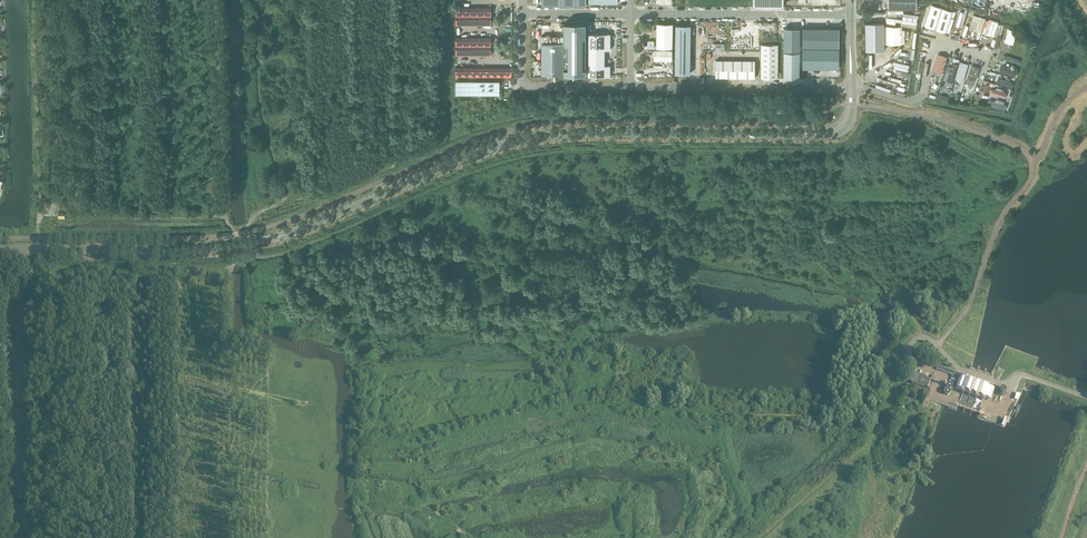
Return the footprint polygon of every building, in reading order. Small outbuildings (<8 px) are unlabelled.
[(916,0),(888,0),(888,8),(916,8),(916,0)] [(946,23),(944,22),(948,9),(931,4),(925,25),(944,31),(946,23)] [(979,14),(975,28),(983,31),(987,16),(979,14)] [(972,33),(977,16),(972,15),(966,31),(972,33)] [(965,18),(960,34),(964,35),(969,19),(965,18)] [(994,34),(991,45),(998,47),(1004,24),(999,22),(1000,20),(993,18),(989,33),(994,34)] [(565,41),(565,72),(587,72),(587,21),(543,21),(543,41),(565,41)] [(672,48),(672,24),(657,23),(656,48),(672,48)] [(884,50),(883,23),(865,23),(865,50),(884,50)] [(676,24),(675,74),(689,74),(690,25),(676,24)] [(784,29),(784,51),(799,51),(799,29),(784,29)] [(839,29),(802,29),(802,48),(839,48),(839,29)] [(1012,44),(1016,31),(1009,29),(1004,42),(1008,43),(1006,47),(1011,48),(1012,44)] [(604,65),(604,50),(610,50),(610,34),(588,33),(588,76),(610,76),(610,65),(604,65)] [(565,72),(565,41),(543,41),(543,72),(565,72)] [(761,44),(761,78),(778,78),(778,44),(761,44)] [(839,72),(839,49),(802,49),(802,72),(839,72)] [(672,60),(672,50),(654,50),(654,60),(672,60)] [(799,78),(799,52),(784,52),(783,78),(795,78),(799,78)] [(865,68),(874,68),(874,53),(865,53),(865,68)] [(941,73),(947,56),(937,53),(932,69),(941,73)] [(1013,62),(1014,58),(998,54),(997,57),(1013,62)] [(715,60),(715,77),(755,78),(755,60),(715,60)] [(962,80),(963,81),(968,63),(960,61),(954,78),(958,79),(958,82),(961,83),(962,80)] [(953,81),(958,64),(952,62),(951,66),(949,65),(947,66),(946,69),(947,71),(949,71),(946,79),(953,81)] [(1015,76),(1018,68),(1014,67),(1015,66),(1011,64),(1010,66),(1001,63),(998,71),(1015,76)] [(648,75),(670,75),(670,64),(648,64),(648,75)] [(975,80),(979,67),(971,64),(965,81),(970,83),(971,79),(975,80)] [(1012,87),(1013,83),(1008,82),(1009,79),(1006,78),(1005,81),(998,78),(996,82),(1012,87)] [(499,94),(499,80),(456,80),(455,94),(499,94)] [(1005,97),(1007,92),(1004,92),(1004,90),(1001,89),(1001,88),(996,87),(995,89),(993,88),(991,93),(1005,97)] [(949,97),(938,93),(936,98),(947,101),(949,97)] [(1005,109),(1006,105),(988,99),(987,104),(1005,109)] [(980,384),(974,382),(975,380),(973,380),(973,381),(967,379),(968,378),(966,377),(965,379),(964,379),(966,375),(938,365),(936,369),(952,375),(951,376),(959,379),(958,383),(950,381),(949,382),(947,384),(946,386),(947,388),(945,390),(944,392),(945,394),(947,395),(950,394),(950,392),(949,389),(952,388),(956,389),(962,390),(961,392),(984,400),(984,399),(990,401),(994,389),(992,389),(988,387),(989,385),(987,385),(987,386),(981,384),(982,383),(980,382),(980,384)] [(917,386),(920,376),(915,374),(914,375),(910,374),(907,381),(912,383),(911,384),(917,386)] [(927,388),(930,381),(925,379),(926,378),(920,376),(917,386),(922,388),(923,387),(927,388)]
